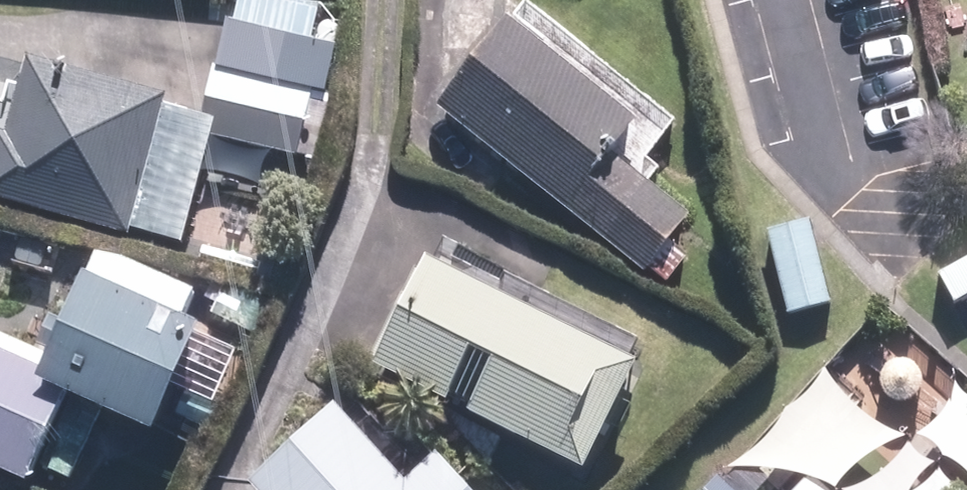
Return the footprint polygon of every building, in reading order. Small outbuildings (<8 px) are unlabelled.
[(521,6),(446,98),(653,264),(700,207),(620,143),(648,108),(521,6)] [(40,45),(0,186),(0,187),(135,226),(175,83),(40,45)] [(318,82),(220,59),(205,124),(303,146),(318,82)] [(765,227),(787,311),(830,300),(809,216),(765,227)] [(67,345),(0,314),(0,453),(40,472),(83,378),(170,417),(229,288),(116,237),(67,345)] [(442,241),(387,350),(599,456),(654,347),(442,241)] [(447,442),(415,470),(346,392),(256,470),(274,489),(489,489),(447,442)] [(722,468),(703,489),(747,489),(722,468)]
